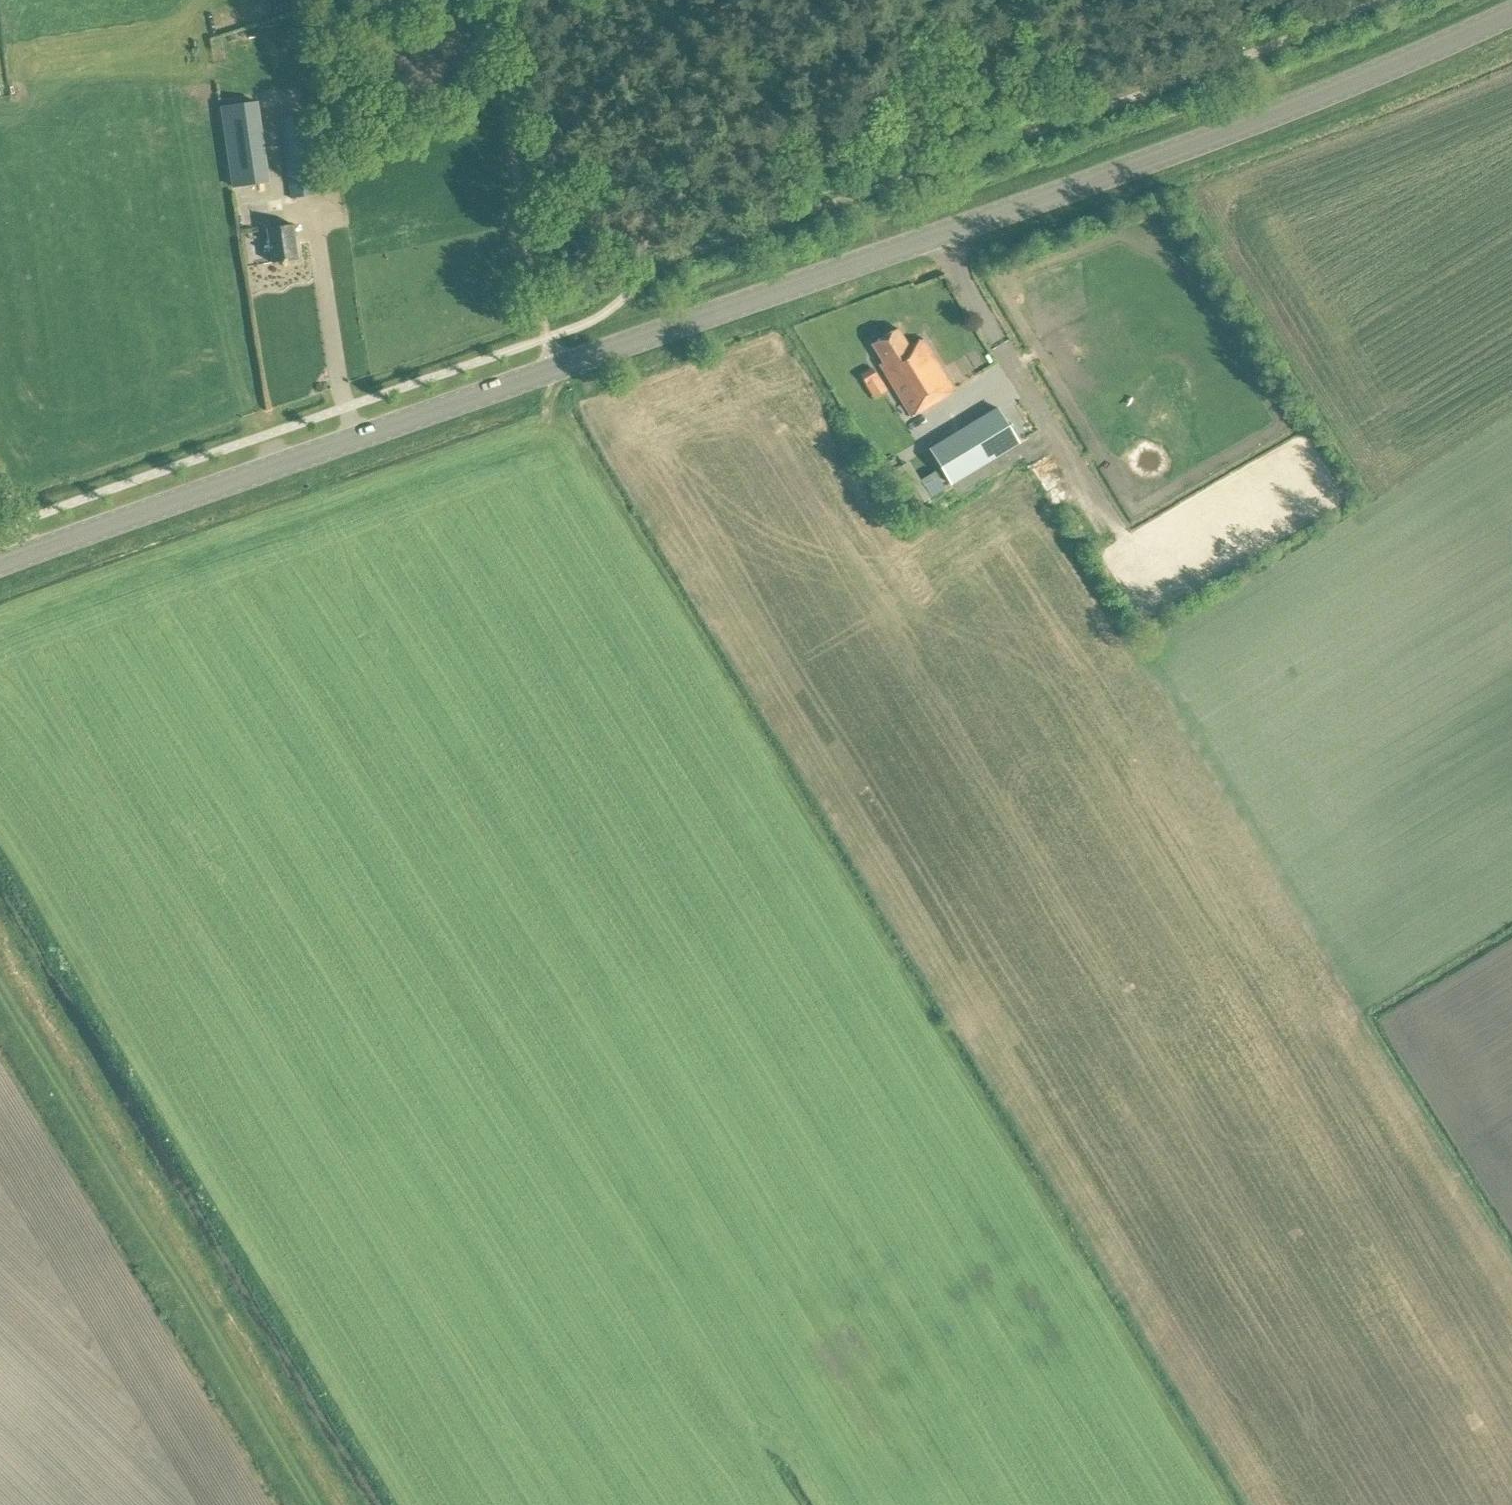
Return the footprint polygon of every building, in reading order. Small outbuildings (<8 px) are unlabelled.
[(262,100),(225,106),(237,186),(275,181),(262,100)] [(317,196),(307,117),(280,121),(291,200),(317,196)] [(273,264),(298,259),(293,223),(267,227),(273,264)] [(911,416),(953,390),(922,339),(909,347),(897,328),(871,344),(882,363),(879,365),(889,382),(890,382),(911,416)] [(867,384),(877,378),(871,367),(861,373),(867,384)] [(1019,443),(997,407),(928,448),(950,485),(1019,443)]
